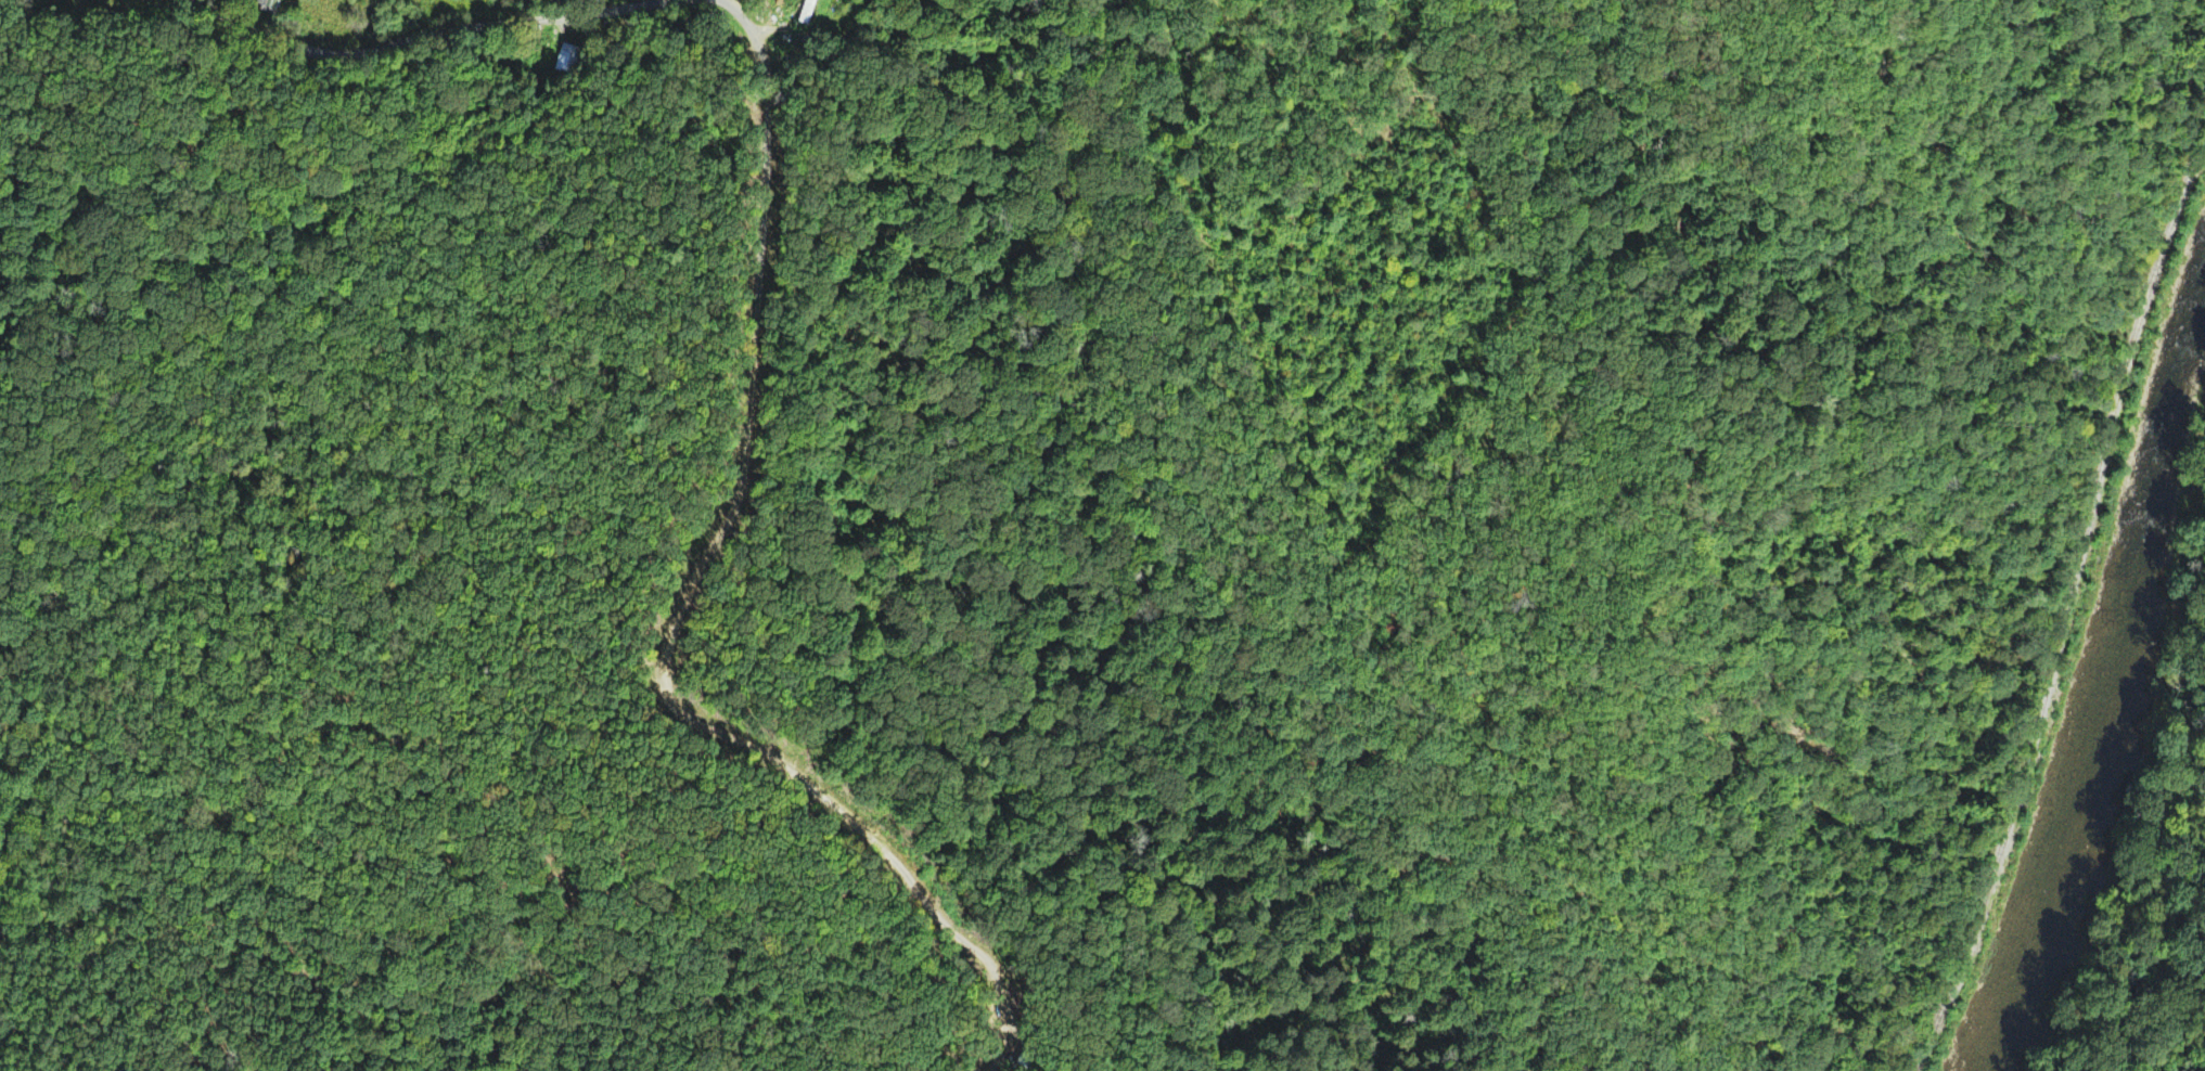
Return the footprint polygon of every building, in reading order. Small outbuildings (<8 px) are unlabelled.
[(273,17),(282,0),(260,0),(256,9),(273,17)] [(562,39),(579,47),(564,81),(547,74),(562,39)]
